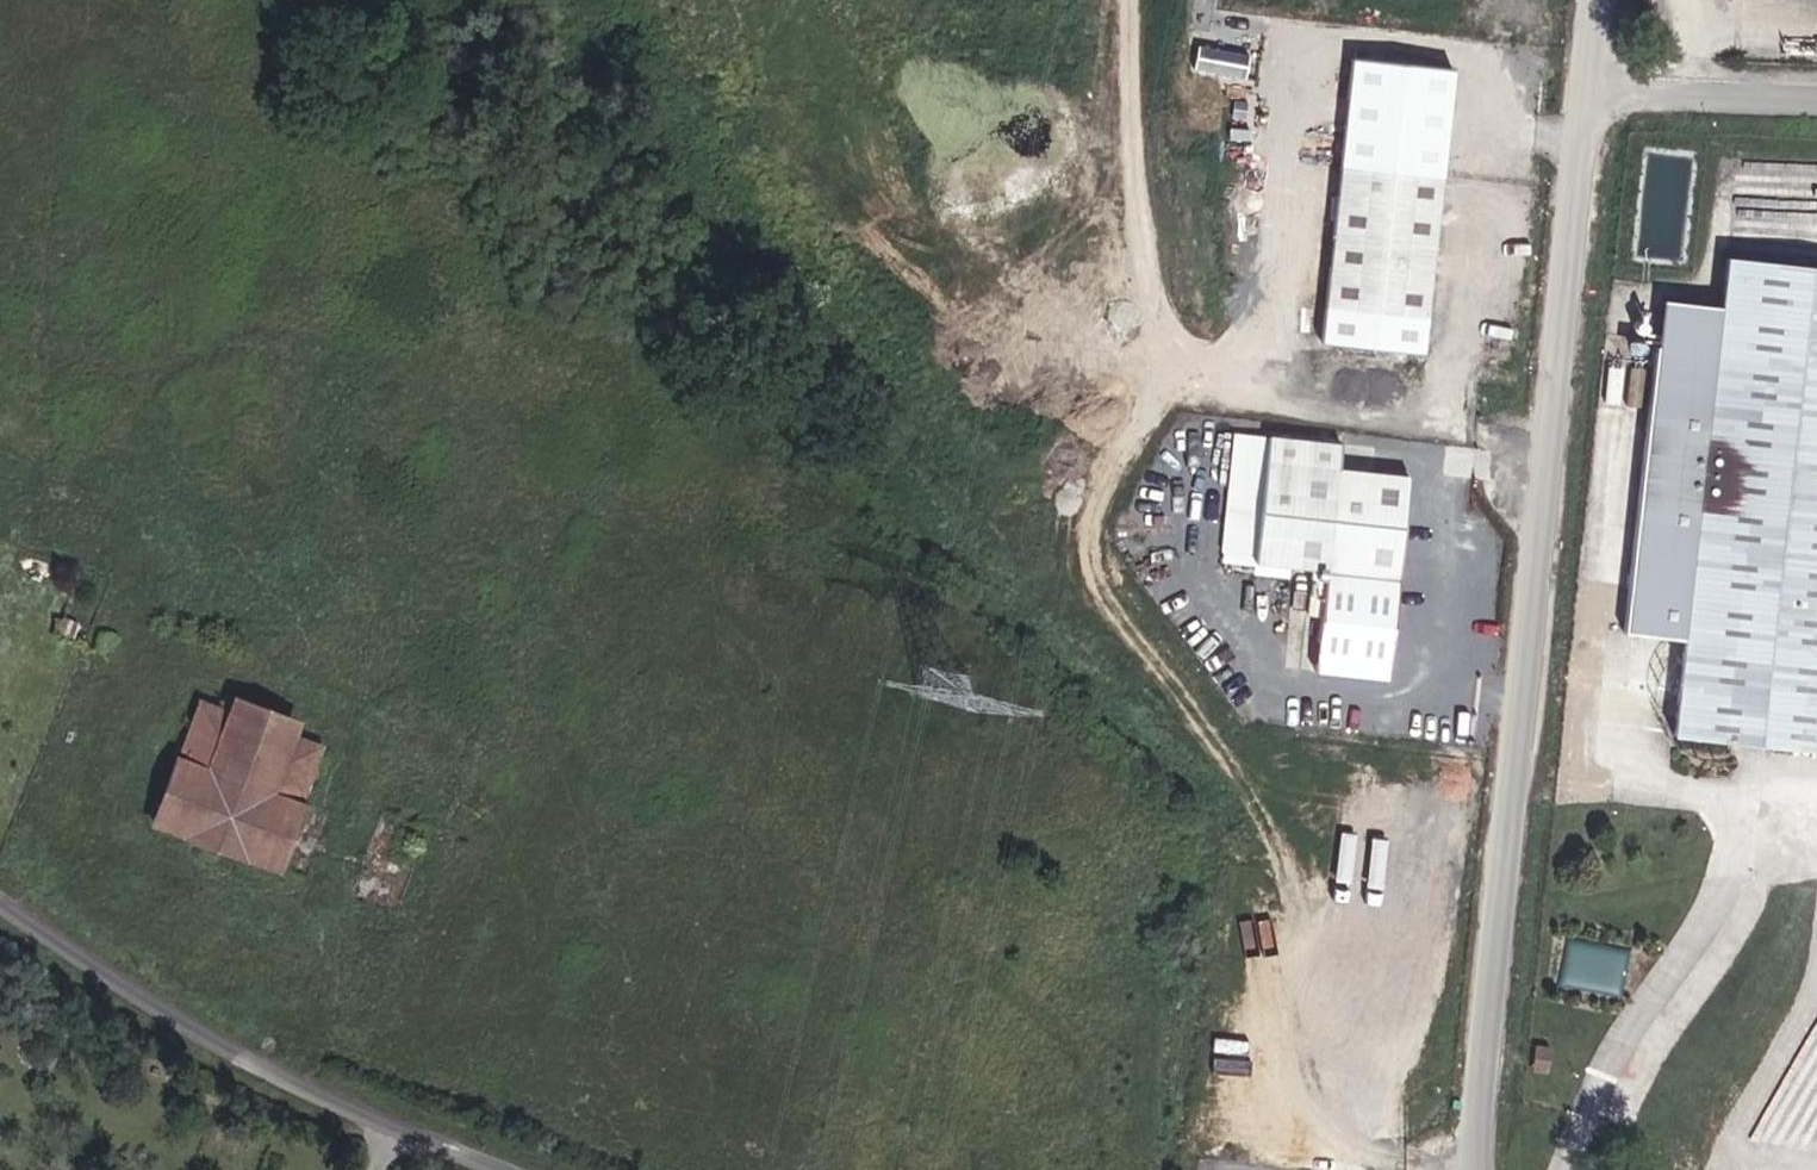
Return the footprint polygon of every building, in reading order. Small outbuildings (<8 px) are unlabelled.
[(1334,55),(1311,341),(1432,351),(1455,65),(1334,55)] [(1729,263),(1675,737),(1816,752),(1816,271),(1729,263)] [(1403,574),(1414,473),(1339,464),(1327,566),(1403,574)] [(146,634),(152,621),(141,618),(136,631),(146,634)] [(105,642),(100,651),(110,655),(114,646),(105,642)] [(236,704),(232,715),(216,757),(276,780),(293,735),(295,727),(236,704)] [(216,757),(232,715),(202,705),(179,763),(176,761),(158,813),(155,820),(282,867),(306,804),(302,802),(321,747),(293,735),(276,780),(216,757)] [(1550,1079),(1551,1056),(1535,1055),(1534,1079),(1550,1079)]
